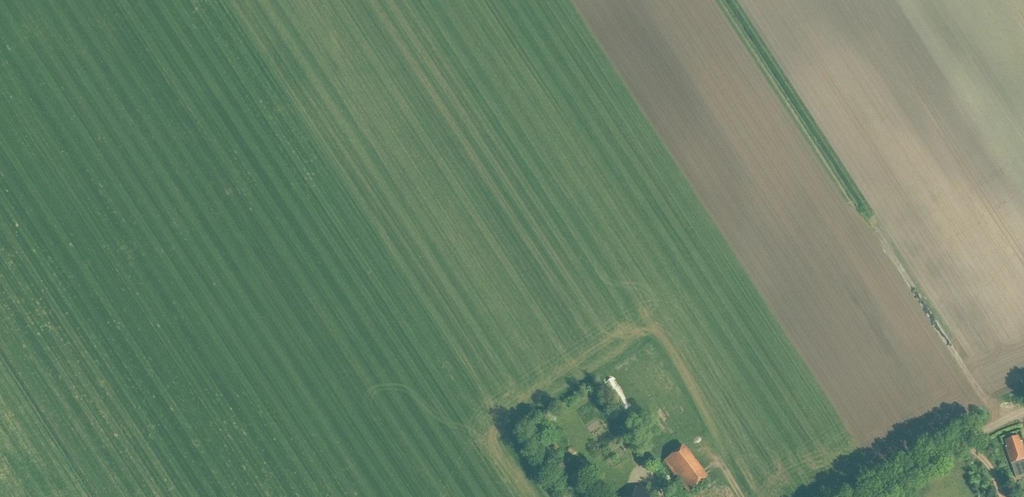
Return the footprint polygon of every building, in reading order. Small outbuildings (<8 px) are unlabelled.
[(1014,472),(1016,478),(1023,475),(1023,450),(1021,443),(1020,443),(1018,436),(1005,440),(1007,447),(1006,448),(1014,472)] [(681,448),(664,461),(688,493),(705,481),(681,448)] [(625,496),(648,496),(640,486),(625,496)]
